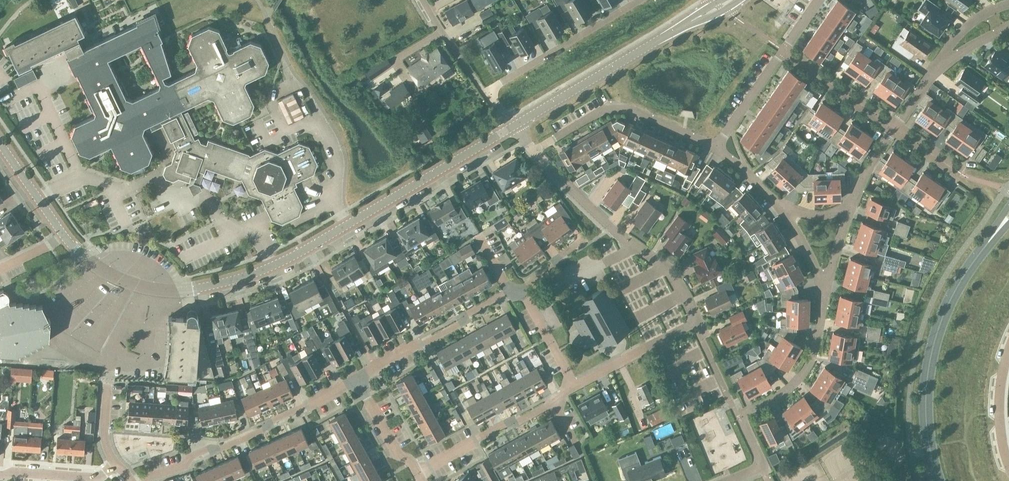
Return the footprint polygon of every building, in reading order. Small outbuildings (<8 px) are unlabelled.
[(474,14),(467,0),(446,11),(453,25),(455,25),(455,26),(461,23),(460,22),(474,14)] [(477,9),(494,0),(472,0),(477,9)] [(562,12),(569,8),(577,22),(581,20),(582,21),(589,17),(588,15),(591,14),(583,0),(555,0),(562,12)] [(831,10),(855,26),(858,22),(850,17),(854,12),(838,0),(831,10)] [(940,8),(929,0),(924,0),(918,9),(926,15),(921,22),(926,26),(925,28),(932,33),(933,31),(938,35),(948,22),(938,15),(942,9),(940,8)] [(950,2),(948,4),(947,4),(956,11),(957,10),(955,9),(957,6),(963,11),(970,0),(948,0),(950,2)] [(875,5),(869,9),(865,11),(870,18),(873,15),(878,12),(875,5)] [(490,8),(480,14),(483,19),(494,13),(490,8)] [(539,8),(534,11),(526,16),(534,29),(541,25),(549,38),(556,35),(557,36),(563,32),(562,31),(563,30),(551,10),(544,15),(539,8)] [(831,10),(824,20),(841,31),(844,26),(851,31),(855,26),(831,10)] [(70,17),(29,36),(20,40),(22,43),(17,45),(15,42),(6,46),(9,52),(16,67),(85,34),(77,16),(71,19),(70,17)] [(173,81),(173,82),(169,83),(166,82),(163,77),(172,73),(162,41),(163,41),(158,29),(154,16),(137,24),(138,24),(84,49),(80,40),(65,47),(69,56),(67,58),(71,67),(75,75),(77,74),(88,97),(86,98),(85,98),(92,112),(93,112),(92,111),(95,110),(96,113),(95,116),(85,121),(85,120),(84,121),(85,121),(75,125),(72,135),(76,143),(76,144),(80,152),(90,156),(99,152),(100,152),(100,151),(107,148),(107,147),(111,145),(113,146),(115,150),(114,150),(117,157),(117,158),(122,167),(132,171),(140,167),(141,167),(141,166),(149,163),(153,152),(148,142),(148,141),(147,141),(143,133),(145,127),(150,125),(150,127),(151,127),(152,129),(154,130),(164,126),(170,139),(172,140),(173,140),(177,149),(174,150),(176,152),(172,163),(171,163),(166,166),(166,167),(164,173),(164,172),(163,173),(164,173),(166,178),(166,179),(167,179),(173,181),(174,181),(179,179),(179,178),(181,179),(187,181),(190,182),(192,176),(192,175),(197,173),(198,173),(199,171),(204,173),(203,175),(204,175),(207,168),(218,172),(221,171),(235,176),(236,178),(240,180),(242,179),(249,194),(262,199),(272,220),(282,224),(299,216),(303,206),(299,197),(299,196),(294,187),(293,187),(295,183),(296,183),(304,179),(305,179),(314,174),(318,164),(314,156),(314,155),(313,155),(309,147),(299,143),(290,148),(289,148),(278,154),(265,149),(250,156),(249,155),(230,148),(230,147),(229,147),(215,142),(213,147),(201,143),(199,138),(194,141),(192,137),(192,134),(196,132),(188,114),(184,116),(181,115),(179,111),(200,101),(201,101),(209,97),(214,99),(218,108),(219,108),(224,119),(234,122),(242,118),(243,118),(242,118),(251,114),(254,104),(250,95),(250,94),(245,85),(246,82),(256,77),(257,77),(265,72),(269,62),(265,54),(265,53),(261,45),(251,42),(242,46),(241,46),(234,50),(234,51),(230,53),(228,52),(226,48),(227,47),(224,40),(224,39),(219,30),(209,27),(201,31),(200,31),(192,35),(188,45),(193,54),(193,55),(198,64),(195,71),(188,74),(187,74),(187,75),(173,81)] [(824,20),(817,30),(841,46),(844,41),(837,36),(841,31),(824,20)] [(874,20),(867,26),(876,35),(882,29),(874,20)] [(511,25),(506,28),(498,32),(506,46),(513,41),(521,55),(535,47),(523,27),(516,32),(511,25)] [(494,29),(487,33),(493,43),(485,48),(482,49),(495,71),(502,67),(502,68),(503,67),(503,66),(507,63),(496,44),(501,41),(494,29)] [(817,30),(810,39),(827,51),(827,50),(831,46),(838,51),(841,46),(817,30)] [(931,45),(910,30),(904,39),(900,36),(892,47),(910,59),(910,58),(908,56),(911,52),(912,53),(914,53),(922,58),(931,45)] [(827,51),(810,39),(804,49),(820,61),(824,55),(831,60),(834,55),(827,50),(827,51)] [(868,59),(869,57),(863,53),(866,48),(857,42),(848,55),(853,58),(844,71),(855,78),(868,59)] [(453,73),(437,49),(408,70),(420,88),(441,73),(445,79),(453,73)] [(985,66),(1002,78),(1006,81),(1008,77),(1008,62),(995,52),(991,58),(990,58),(989,60),(985,66)] [(392,66),(387,58),(365,72),(371,80),(392,66)] [(874,63),(868,59),(855,78),(865,85),(873,72),(878,76),(885,65),(877,59),(874,63)] [(885,65),(878,76),(882,79),(874,91),(884,98),(897,79),(891,75),(894,71),(885,65)] [(38,78),(33,69),(14,79),(18,87),(38,78)] [(965,69),(955,83),(962,88),(958,93),(960,95),(969,101),(965,106),(972,111),(975,106),(983,95),(978,92),(984,83),(965,69)] [(789,71),(741,139),(750,145),(748,147),(761,164),(772,155),(764,149),(772,138),(778,142),(784,134),(778,130),(786,118),(792,122),(797,115),(791,111),(799,99),(811,107),(822,91),(812,84),(805,82),(789,71)] [(897,79),(884,98),(894,105),(903,93),(907,96),(915,85),(906,79),(903,84),(897,79)] [(391,109),(412,95),(404,83),(383,97),(391,109)] [(289,124),(304,117),(296,99),(293,93),(278,102),(289,124)] [(926,93),(919,104),(924,108),(915,120),(925,127),(938,108),(932,104),(936,100),(926,93)] [(416,100),(401,110),(407,120),(423,110),(416,100)] [(814,114),(809,111),(802,122),(811,128),(814,123),(820,127),(833,109),(823,102),(814,114)] [(944,113),(938,108),(925,127),(936,134),(944,122),(949,125),(956,114),(947,108),(944,113)] [(833,109),(820,127),(826,132),(823,136),(831,142),(839,131),(834,128),(843,116),(833,109)] [(956,114),(949,125),(954,129),(945,141),(955,148),(972,125),(956,114)] [(617,120),(602,129),(611,144),(618,140),(624,143),(632,127),(617,120)] [(839,131),(831,142),(840,148),(843,144),(849,148),(862,129),(852,122),(844,135),(839,131)] [(431,137),(423,123),(414,129),(422,143),(431,137)] [(978,129),(972,125),(955,148),(966,155),(974,143),(979,146),(987,134),(978,128),(978,129)] [(632,127),(624,143),(635,148),(643,130),(635,126),(634,128),(632,127)] [(611,144),(602,129),(599,131),(598,129),(591,133),(601,150),(611,144)] [(862,129),(849,148),(855,152),(852,157),(861,163),(868,152),(864,149),(872,136),(862,129)] [(643,130),(635,148),(646,153),(653,136),(650,135),(651,133),(643,130)] [(601,150),(591,133),(583,138),(584,140),(581,141),(591,157),(592,159),(602,152),(601,150)] [(656,138),(653,136),(646,153),(657,158),(665,140),(657,136),(656,138)] [(673,143),(665,140),(657,158),(668,163),(675,146),(672,145),(673,143)] [(578,141),(570,146),(580,163),(591,157),(581,141),(579,143),(578,141)] [(570,146),(563,150),(559,152),(560,154),(570,169),(580,163),(570,146)] [(678,148),(675,146),(668,163),(679,168),(687,149),(679,146),(678,148)] [(687,149),(679,168),(678,170),(688,174),(682,186),(688,189),(700,168),(694,165),(698,155),(687,149)] [(825,153),(819,149),(814,160),(826,160),(825,153)] [(780,153),(773,159),(778,164),(769,174),(772,177),(771,178),(770,178),(775,184),(776,184),(796,162),(782,150),(780,153)] [(876,166),(873,171),(882,177),(885,173),(891,177),(904,158),(894,151),(885,164),(880,160),(876,166)] [(996,154),(993,159),(998,163),(1002,158),(996,154)] [(843,157),(839,162),(844,167),(848,161),(843,157)] [(645,168),(649,161),(644,158),(640,166),(645,168)] [(904,158),(891,177),(897,181),(894,186),(903,192),(910,181),(905,178),(914,165),(904,158)] [(513,190),(511,186),(526,177),(519,165),(520,165),(517,159),(511,162),(511,163),(500,170),(503,176),(497,179),(506,194),(513,190)] [(619,159),(612,163),(610,165),(612,169),(619,165),(619,159)] [(809,174),(796,162),(776,184),(776,185),(782,189),(783,188),(784,188),(787,190),(796,180),(804,187),(809,174)] [(838,163),(838,173),(845,172),(847,169),(838,163)] [(712,190),(713,188),(725,173),(718,167),(717,169),(714,167),(706,177),(701,173),(694,184),(699,187),(702,183),(712,190)] [(833,180),(827,180),(828,203),(835,202),(835,201),(835,200),(840,200),(839,186),(845,185),(845,172),(838,173),(832,173),(833,180)] [(910,181),(903,192),(912,198),(915,194),(921,198),(934,179),(924,172),(915,184),(910,181)] [(576,180),(579,185),(590,179),(586,173),(576,180)] [(732,178),(725,173),(713,188),(723,196),(718,202),(723,205),(731,196),(726,192),(734,182),(731,179),(732,178)] [(820,173),(809,174),(804,187),(814,187),(815,201),(819,201),(819,202),(826,203),(828,203),(827,180),(820,180),(820,173)] [(635,198),(640,189),(646,180),(637,174),(629,188),(618,180),(604,199),(617,209),(628,193),(635,198)] [(944,201),(951,191),(934,179),(921,198),(927,202),(924,206),(933,213),(942,199),(944,201)] [(195,189),(201,186),(197,180),(192,183),(195,189)] [(427,184),(430,190),(438,186),(435,181),(427,184)] [(492,187),(486,191),(481,181),(474,185),(474,186),(471,188),(470,187),(462,192),(464,196),(463,197),(464,198),(465,198),(472,209),(486,200),(490,206),(500,200),(492,187)] [(640,189),(635,198),(633,201),(639,205),(646,193),(640,189)] [(731,196),(723,205),(727,209),(732,204),(741,213),(755,199),(749,193),(748,194),(745,192),(736,201),(731,196)] [(686,197),(682,202),(687,206),(691,201),(686,197)] [(755,199),(741,213),(746,219),(740,223),(747,231),(757,223),(753,219),(762,210),(759,207),(761,206),(755,199)] [(866,212),(867,212),(867,211),(887,218),(893,220),(897,209),(871,199),(872,199),(871,199),(866,212)] [(457,223),(467,217),(460,205),(455,208),(450,200),(443,204),(442,203),(442,204),(438,207),(437,206),(437,207),(430,211),(438,225),(452,218),(454,223),(457,223)] [(639,213),(634,219),(633,221),(647,231),(658,217),(653,213),(656,209),(646,201),(638,212),(639,213)] [(572,232),(564,220),(569,216),(561,205),(555,209),(557,211),(547,218),(564,240),(567,238),(567,236),(572,232)] [(719,206),(713,211),(723,222),(728,217),(719,206)] [(1,233),(18,222),(11,212),(0,219),(0,234),(1,233)] [(954,216),(949,213),(944,220),(949,224),(954,216)] [(666,232),(671,237),(665,245),(680,256),(686,248),(687,249),(692,242),(691,241),(692,240),(684,233),(690,225),(678,216),(666,232)] [(510,223),(506,217),(494,224),(498,231),(510,223)] [(409,224),(419,241),(425,238),(428,244),(439,238),(431,225),(425,228),(419,218),(409,224)] [(564,240),(547,218),(538,224),(537,222),(532,226),(540,237),(544,234),(553,246),(558,242),(560,243),(564,240)] [(898,221),(896,228),(908,232),(910,226),(898,221)] [(1,233),(4,238),(0,241),(0,244),(2,247),(24,231),(23,230),(24,228),(22,225),(20,225),(18,222),(1,233)] [(761,229),(757,223),(747,231),(750,236),(755,233),(761,243),(763,242),(780,231),(775,224),(773,225),(771,222),(761,229)] [(862,222),(858,234),(879,241),(881,235),(886,237),(888,232),(883,230),(883,229),(863,223),(863,222),(862,222)] [(419,241),(409,224),(398,230),(406,243),(400,246),(399,245),(406,257),(406,256),(422,246),(419,241)] [(540,237),(532,226),(527,229),(528,231),(519,238),(535,261),(539,258),(538,256),(544,252),(535,240),(540,237)] [(720,227),(714,232),(721,240),(727,234),(720,227)] [(908,232),(896,228),(893,234),(906,238),(908,232)] [(780,231),(763,242),(770,252),(764,256),(767,261),(776,256),(778,255),(774,250),(785,243),(783,239),(785,238),(780,231)] [(879,241),(858,234),(854,247),(855,247),(855,246),(875,253),(875,252),(881,254),(882,249),(877,247),(879,241)] [(386,237),(376,243),(386,260),(392,257),(395,263),(406,257),(399,245),(393,248),(386,237)] [(535,261),(519,238),(509,245),(524,266),(529,262),(531,263),(535,261)] [(386,260),(376,243),(365,250),(371,260),(366,263),(373,275),(382,270),(382,269),(388,265),(388,266),(389,266),(386,260)] [(459,250),(460,250),(464,259),(475,253),(470,244),(459,250)] [(694,254),(699,264),(695,267),(702,282),(722,273),(715,257),(712,259),(707,248),(694,254)] [(767,261),(761,264),(765,270),(768,268),(773,279),(777,277),(777,276),(800,264),(799,263),(795,258),(794,258),(793,259),(791,255),(779,261),(776,256),(767,261)] [(883,262),(898,266),(900,259),(885,255),(883,262)] [(354,256),(343,263),(353,280),(360,275),(364,281),(373,276),(373,275),(366,263),(365,263),(366,264),(361,267),(354,256)] [(850,258),(847,271),(868,277),(870,270),(875,272),(876,267),(871,265),(851,259),(850,258)] [(447,266),(444,260),(439,263),(443,269),(447,266)] [(898,266),(883,262),(881,268),(896,273),(898,266)] [(353,280),(343,263),(332,269),(338,279),(333,282),(340,294),(349,289),(345,283),(352,279),(353,280)] [(439,263),(432,267),(436,274),(443,270),(439,263)] [(777,276),(777,277),(780,282),(776,284),(781,294),(795,291),(790,283),(803,276),(801,273),(802,272),(800,265),(800,264),(777,276)] [(684,276),(695,271),(692,265),(681,269),(684,276)] [(472,274),(473,273),(469,267),(459,273),(459,274),(471,296),(482,291),(472,274)] [(483,268),(473,273),(472,274),(482,291),(492,285),(483,268)] [(419,275),(422,280),(428,277),(432,275),(429,269),(419,275)] [(746,273),(750,281),(756,278),(753,270),(746,273)] [(868,277),(847,271),(844,284),(845,283),(865,288),(871,289),(872,284),(866,283),(868,277)] [(412,277),(416,284),(422,280),(419,275),(417,273),(412,277)] [(471,296),(459,274),(449,280),(461,302),(471,296)] [(710,280),(714,286),(719,284),(716,277),(710,280)] [(912,279),(911,285),(918,287),(919,281),(912,279)] [(333,300),(326,287),(319,290),(314,280),(302,286),(311,304),(319,301),(321,306),(333,300)] [(461,302),(449,280),(438,285),(441,291),(451,308),(461,302)] [(709,311),(710,310),(712,314),(732,305),(728,295),(735,292),(729,280),(716,286),(719,293),(705,299),(708,304),(706,305),(709,311)] [(569,323),(569,324),(574,321),(588,346),(583,349),(601,339),(604,344),(597,348),(598,348),(623,335),(636,328),(629,331),(606,288),(612,284),(611,284),(573,305),(574,305),(580,302),(587,313),(569,323)] [(311,304),(302,286),(290,292),(295,302),(289,305),(296,319),(306,314),(303,308),(311,304)] [(907,289),(903,302),(911,304),(914,290),(907,289)] [(38,346),(37,345),(44,344),(44,343),(43,342),(50,340),(50,339),(49,340),(47,336),(47,328),(45,318),(42,311),(42,306),(43,306),(43,305),(36,307),(36,306),(36,305),(29,306),(29,305),(30,305),(30,304),(23,305),(23,304),(23,303),(16,304),(16,303),(16,302),(10,304),(9,302),(10,302),(9,301),(6,302),(1,292),(4,291),(4,290),(0,292),(0,359),(2,359),(2,358),(2,356),(21,357),(20,357),(21,355),(27,353),(26,352),(26,351),(32,350),(32,349),(32,348),(38,347),(38,346)] [(873,297),(888,300),(890,293),(874,290),(873,297)] [(424,295),(427,299),(421,302),(430,319),(440,314),(431,296),(428,291),(425,293),(424,295)] [(441,291),(431,296),(440,314),(451,308),(441,291)] [(795,291),(781,294),(781,305),(788,306),(787,312),(811,312),(811,311),(810,304),(808,304),(808,300),(794,300),(795,291)] [(860,313),(865,314),(867,302),(862,301),(862,300),(841,296),(838,308),(860,313)] [(271,321),(272,325),(273,325),(273,324),(280,322),(281,322),(293,317),(286,301),(280,303),(278,297),(271,300),(270,298),(264,300),(271,321)] [(888,300),(873,297),(872,303),(887,307),(888,300)] [(399,313),(404,310),(401,304),(398,298),(388,303),(391,309),(385,313),(394,331),(405,325),(399,313)] [(271,321),(264,300),(257,303),(257,305),(251,307),(253,313),(247,315),(252,333),(260,331),(258,325),(271,321)] [(430,319),(421,302),(415,305),(414,304),(411,303),(409,304),(407,301),(401,304),(404,310),(407,315),(412,312),(420,325),(430,319)] [(378,310),(381,315),(374,319),(383,337),(394,331),(385,313),(382,307),(378,310)] [(860,313),(838,308),(836,321),(837,321),(857,325),(857,324),(863,325),(864,320),(858,319),(860,313)] [(215,378),(198,315),(197,314),(197,313),(196,312),(195,311),(193,311),(192,311),(191,311),(190,311),(189,312),(188,313),(187,314),(187,318),(169,317),(169,319),(169,325),(170,330),(170,335),(170,339),(169,345),(169,348),(169,352),(168,357),(167,361),(167,365),(166,370),(165,374),(215,378)] [(238,311),(225,314),(229,333),(237,331),(238,337),(244,336),(242,330),(238,311)] [(733,324),(728,326),(720,330),(722,334),(719,335),(723,343),(726,342),(727,346),(748,336),(741,322),(746,320),(743,312),(730,317),(733,324)] [(780,321),(780,329),(793,333),(794,324),(808,324),(808,320),(810,320),(811,313),(811,312),(787,312),(787,318),(780,318),(780,321)] [(229,333),(225,314),(212,317),(218,344),(224,343),(222,335),(229,333)] [(364,318),(360,320),(357,314),(352,317),(365,341),(365,340),(370,337),(372,343),(383,337),(374,319),(367,323),(364,318)] [(516,346),(513,341),(510,335),(516,331),(507,314),(497,320),(512,348),(516,346)] [(341,337),(334,341),(344,358),(354,353),(346,338),(352,334),(344,320),(338,324),(340,328),(337,330),(341,337)] [(497,320),(487,325),(496,342),(503,339),(509,350),(512,348),(497,320)] [(496,342),(487,325),(477,331),(492,359),(496,357),(490,346),(496,342)] [(868,326),(867,333),(880,335),(881,328),(868,326)] [(793,333),(780,329),(774,339),(780,342),(777,347),(797,360),(797,359),(800,352),(798,351),(800,347),(789,340),(793,333)] [(477,331),(467,336),(476,353),(483,350),(489,361),(492,359),(477,331)] [(853,349),(854,342),(859,343),(860,338),(855,337),(834,333),(833,333),(831,345),(853,349)] [(880,335),(867,333),(866,339),(879,341),(880,335)] [(252,359),(259,357),(253,335),(246,337),(252,359)] [(318,335),(312,338),(319,352),(325,349),(333,364),(344,358),(334,341),(332,337),(330,336),(326,338),(326,341),(322,343),(318,335)] [(467,336),(457,342),(470,365),(473,363),(470,357),(476,353),(467,336)] [(312,338),(308,340),(305,342),(308,346),(304,348),(304,349),(298,352),(302,359),(312,376),(323,370),(316,359),(321,356),(319,352),(312,338)] [(470,365),(457,342),(447,347),(456,364),(463,361),(466,367),(470,365)] [(853,349),(831,345),(829,358),(830,358),(851,361),(851,360),(856,361),(858,350),(853,349)] [(217,367),(224,365),(219,346),(212,348),(217,367)] [(768,349),(762,359),(771,368),(776,361),(788,368),(790,365),(791,365),(791,366),(796,360),(797,360),(777,347),(775,346),(771,351),(768,349)] [(456,364),(447,347),(437,353),(449,376),(453,374),(450,368),(456,364)] [(312,376),(302,359),(296,362),(291,354),(281,360),(289,374),(294,371),(301,382),(312,376)] [(724,362),(726,368),(743,360),(740,355),(724,362)] [(530,372),(527,366),(523,359),(520,361),(524,368),(536,391),(547,385),(537,368),(530,372)] [(771,368),(762,359),(746,367),(750,373),(761,393),(762,393),(767,388),(766,387),(770,385),(763,372),(771,368)] [(33,369),(12,367),(11,380),(32,381),(33,369)] [(825,367),(818,378),(841,393),(847,383),(843,380),(843,379),(825,368),(825,367)] [(272,377),(277,375),(274,368),(269,371),(270,373),(272,377)] [(524,376),(517,379),(526,396),(536,391),(524,368),(520,370),(524,376)] [(855,375),(867,380),(870,374),(858,369),(855,375)] [(761,393),(750,373),(744,376),(741,370),(730,376),(736,387),(742,384),(743,387),(748,396),(752,394),(753,396),(760,394),(761,393)] [(271,386),(264,389),(272,407),(283,402),(272,378),(272,377),(270,373),(266,374),(271,386)] [(402,393),(418,384),(412,374),(396,382),(402,393)] [(867,380),(855,375),(852,381),(864,387),(867,380)] [(272,378),(283,402),(294,397),(286,379),(278,383),(276,376),(272,378)] [(526,396),(517,379),(510,383),(507,377),(504,379),(516,402),(526,396)] [(841,393),(818,378),(811,389),(812,389),(823,396),(819,403),(829,412),(841,393)] [(504,387),(497,390),(506,408),(516,402),(504,379),(500,381),(504,387)] [(234,387),(232,382),(232,381),(218,384),(219,390),(234,387)] [(264,389),(256,392),(251,381),(248,382),(250,388),(261,412),(272,407),(264,389)] [(487,388),(484,383),(481,385),(496,413),(506,408),(497,390),(490,394),(487,388)] [(166,387),(166,392),(166,393),(178,394),(178,384),(167,384),(166,387)] [(192,395),(193,385),(179,384),(178,394),(192,395)] [(418,384),(402,393),(408,403),(423,394),(418,384)] [(477,386),(480,392),(484,398),(477,402),(486,419),(496,413),(481,385),(480,384),(477,386)] [(637,388),(641,395),(637,396),(639,400),(642,398),(645,404),(652,401),(645,384),(637,388)] [(194,387),(195,393),(200,392),(201,393),(207,391),(207,389),(206,385),(194,387)] [(249,417),(261,412),(250,388),(247,389),(249,396),(242,399),(249,417)] [(451,393),(454,399),(459,396),(456,390),(451,393)] [(429,404),(423,394),(408,403),(413,412),(429,404)] [(579,405),(587,420),(594,416),(597,420),(608,414),(606,409),(607,409),(599,394),(579,405)] [(804,397),(794,404),(807,422),(813,417),(816,422),(829,412),(819,403),(812,408),(804,397),(805,397),(804,397)] [(130,398),(130,402),(128,421),(140,422),(142,403),(136,402),(136,399),(130,398)] [(486,419),(477,402),(470,405),(467,399),(464,401),(476,424),(486,419)] [(885,399),(881,406),(886,409),(890,402),(885,399)] [(234,400),(222,403),(226,422),(238,419),(234,400)] [(177,401),(177,405),(176,425),(188,426),(189,406),(188,406),(188,401),(177,401)] [(613,406),(620,420),(627,416),(620,402),(613,406)] [(154,404),(142,403),(140,422),(152,423),(154,404)] [(222,403),(210,405),(214,424),(226,422),(222,403)] [(652,425),(673,416),(667,403),(646,412),(652,425)] [(154,404),(152,423),(164,424),(165,404),(154,404)] [(177,405),(165,404),(164,424),(176,425),(177,405)] [(434,414),(429,404),(413,412),(419,422),(434,414)] [(807,422),(794,404),(783,412),(784,413),(784,412),(792,423),(787,427),(793,439),(805,431),(801,426),(807,422)] [(214,424),(210,405),(198,408),(203,427),(214,424)] [(823,416),(828,422),(834,417),(829,412),(823,416)] [(335,432),(350,424),(344,413),(329,422),(335,432)] [(440,424),(434,414),(419,422),(424,432),(440,424)] [(786,446),(793,443),(784,425),(778,428),(773,417),(761,423),(765,432),(763,433),(767,440),(769,439),(770,442),(776,439),(778,443),(784,440),(786,446)] [(72,425),(72,431),(80,432),(81,420),(74,419),(74,425),(72,425)] [(551,421),(540,427),(549,444),(560,438),(551,421)] [(356,434),(350,424),(335,432),(340,442),(356,434)] [(440,424),(424,432),(430,443),(445,434),(440,424)] [(531,432),(530,432),(539,450),(549,444),(540,427),(537,428),(536,426),(530,429),(531,432)] [(21,427),(15,427),(13,449),(27,450),(29,428),(21,427)] [(29,428),(27,450),(41,451),(42,437),(36,437),(37,428),(29,428)] [(298,450),(309,445),(302,429),(291,434),(298,450)] [(72,431),(71,439),(70,454),(84,455),(85,440),(80,440),(80,432),(72,431)] [(530,432),(519,438),(529,455),(539,450),(530,432)] [(298,450),(291,434),(280,438),(287,454),(298,450)] [(361,444),(356,434),(340,442),(346,452),(361,444)] [(643,437),(648,448),(655,446),(651,435),(643,437)] [(673,447),(685,443),(682,435),(670,439),(673,447)] [(70,454),(71,439),(57,438),(56,453),(70,454)] [(287,454),(280,438),(270,443),(277,459),(287,454)] [(529,455),(519,438),(509,444),(518,461),(529,455)] [(270,443),(260,448),(267,464),(277,459),(270,443)] [(361,444),(346,452),(351,462),(367,454),(361,444)] [(509,444),(499,450),(508,467),(518,461),(509,444)] [(574,458),(580,455),(574,445),(568,448),(574,458)] [(621,449),(625,462),(640,457),(636,445),(621,449)] [(267,464),(260,448),(249,452),(256,468),(267,464)] [(508,467),(499,450),(488,455),(497,472),(508,467)] [(367,454),(351,462),(357,472),(372,464),(367,454)] [(661,456),(645,462),(646,464),(641,466),(640,461),(621,468),(626,480),(631,479),(632,480),(652,480),(653,480),(653,479),(671,472),(671,471),(665,474),(663,466),(665,466),(661,456)] [(238,457),(228,462),(235,478),(245,473),(238,457)] [(582,459),(564,466),(566,470),(572,468),(573,471),(579,469),(581,473),(586,471),(582,459)] [(487,475),(492,472),(485,460),(481,463),(487,475)] [(217,466),(224,480),(227,480),(235,478),(228,462),(217,466)] [(372,464),(357,472),(362,480),(364,480),(378,474),(372,464)] [(217,466),(207,471),(211,480),(224,480),(217,466)] [(207,471),(196,476),(198,480),(211,480),(207,471)] [(487,475),(491,480),(495,480),(496,480),(492,472),(487,475)] [(468,473),(456,480),(474,480),(468,473)]
